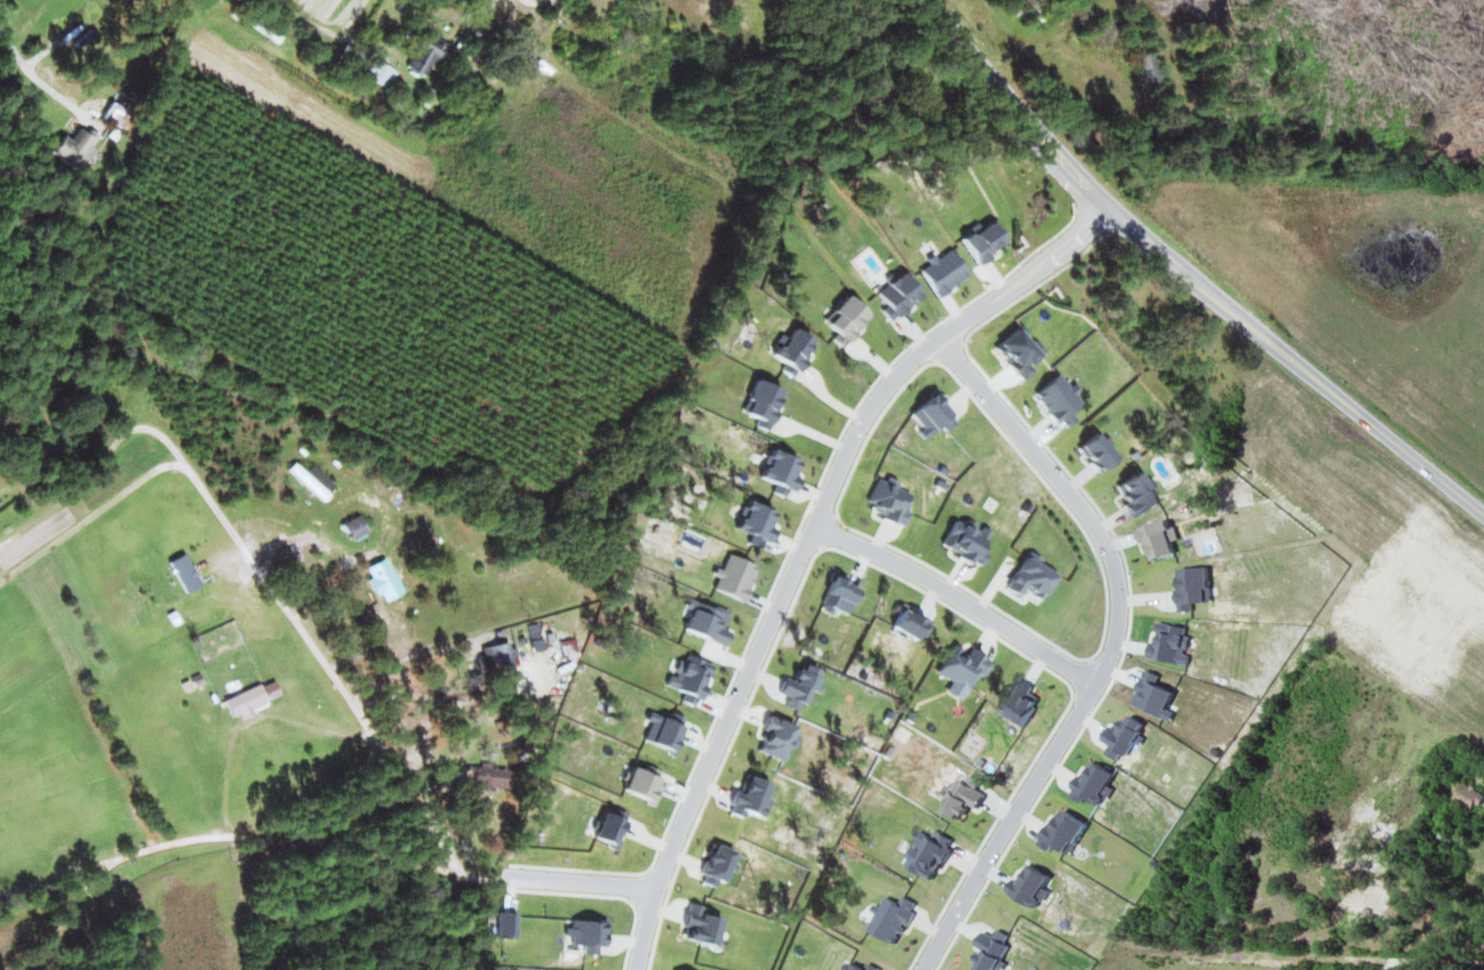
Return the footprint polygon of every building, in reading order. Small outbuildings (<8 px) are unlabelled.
[(431,61),(441,65),(450,48),(426,36),(408,70),(422,78),(431,61)] [(365,54),(345,43),(337,57),(357,68),(365,54)] [(100,118),(121,130),(130,114),(109,102),(100,118)] [(69,140),(61,135),(49,153),(73,169),(80,159),(85,162),(93,148),(90,146),(95,138),(77,126),(69,140)] [(961,240),(978,264),(1007,244),(990,220),(961,240)] [(937,297),(969,276),(950,247),(927,262),(928,264),(919,270),(937,297)] [(876,291),(886,305),(880,309),(888,321),(921,298),(903,272),(876,291)] [(840,348),(870,317),(847,294),(822,320),(835,332),(830,338),(840,348)] [(816,342),(793,328),(787,338),(782,335),(770,354),(784,364),(780,370),(793,378),(816,342)] [(1063,430),(1076,418),(1071,412),(1082,402),(1075,393),(1076,392),(1058,372),(1033,395),(1063,430)] [(784,391),(755,379),(746,399),(750,401),(745,414),(757,419),(754,425),(768,431),(784,391)] [(939,425),(944,431),(959,420),(935,390),(909,412),(918,423),(914,427),(923,438),(939,425)] [(1099,472),(1117,456),(1095,432),(1077,448),(1099,472)] [(784,497),(787,490),(794,493),(800,478),(796,476),(802,461),(770,449),(759,478),(774,483),(771,492),(784,497)] [(335,487),(312,465),(304,473),(293,463),(288,469),(322,501),(335,487)] [(1149,478),(1144,481),(1139,472),(1116,484),(1126,503),(1123,505),(1129,516),(1160,501),(1149,478)] [(910,493),(895,488),(898,481),(886,476),(884,481),(876,478),(866,501),(872,504),(869,512),(904,526),(909,512),(903,509),(910,493)] [(778,513),(747,500),(735,528),(751,535),(747,543),(760,548),(763,540),(770,543),(776,529),(772,527),(778,513)] [(351,541),(367,532),(358,514),(341,523),(351,541)] [(1174,552),(1171,539),(1178,538),(1174,524),(1169,525),(1167,518),(1136,526),(1140,543),(1144,542),(1149,559),(1174,552)] [(954,519),(941,544),(962,555),(961,558),(979,567),(987,553),(980,549),(990,531),(980,526),(980,527),(964,519),(962,523),(954,519)] [(1042,600),(1057,574),(1040,564),(1042,559),(1028,551),(1006,588),(1020,596),(1024,589),(1042,600)] [(170,559),(183,593),(199,587),(187,553),(170,559)] [(713,589),(743,601),(758,566),(726,553),(716,577),(718,577),(713,589)] [(384,600),(402,592),(385,558),(366,567),(371,577),(367,578),(376,596),(381,593),(384,600)] [(1209,601),(1208,566),(1176,567),(1177,610),(1192,610),(1192,602),(1209,601)] [(847,614),(857,589),(845,584),(848,578),(833,572),(820,603),(847,614)] [(683,630),(725,646),(731,631),(723,628),(730,611),(715,605),(714,608),(688,598),(684,608),(691,610),(683,630)] [(925,637),(933,621),(900,605),(889,627),(914,639),(918,633),(925,637)] [(1185,626),(1158,621),(1154,642),(1149,641),(1147,656),(1186,664),(1188,653),(1185,653),(1189,635),(1184,634),(1185,626)] [(530,640),(541,639),(539,623),(528,625),(530,640)] [(512,656),(514,656),(512,642),(483,646),(486,671),(514,668),(512,656)] [(935,673),(965,690),(975,673),(983,678),(993,661),(971,648),(968,654),(952,644),(935,673)] [(693,706),(696,699),(699,700),(714,666),(686,654),(676,677),(669,675),(665,685),(683,693),(680,701),(693,706)] [(784,706),(798,710),(800,703),(807,705),(812,690),(819,692),(822,682),(816,680),(819,669),(800,663),(795,680),(784,676),(779,693),(787,696),(784,706)] [(1130,702),(1170,719),(1174,711),(1167,708),(1174,691),(1155,683),(1159,674),(1144,668),(1130,702)] [(1023,725),(1039,696),(1029,691),(1032,686),(1017,678),(999,712),(1023,725)] [(252,706),(267,702),(262,685),(225,696),(232,719),(254,712),(252,706)] [(672,711),(668,720),(649,711),(643,724),(649,726),(643,741),(675,754),(686,728),(681,726),(685,717),(672,711)] [(1105,752),(1121,761),(1143,721),(1127,713),(1119,728),(1109,723),(1100,739),(1109,744),(1105,752)] [(782,760),(788,746),(794,748),(799,735),(792,733),(795,725),(769,715),(756,750),(782,760)] [(1114,772),(1089,758),(1069,795),(1082,802),(1085,796),(1101,805),(1111,786),(1107,784),(1114,772)] [(622,792),(655,803),(664,780),(657,777),(660,770),(646,765),(644,771),(631,766),(622,792)] [(509,790),(510,767),(475,766),(474,788),(509,790)] [(770,784),(744,774),(729,813),(743,818),(745,812),(760,818),(763,809),(767,811),(772,799),(765,797),(770,784)] [(959,819),(967,803),(977,808),(985,792),(957,778),(941,810),(959,819)] [(1475,802),(1481,804),(1483,797),(1483,791),(1462,781),(1453,799),(1472,808),(1475,802)] [(1052,844),(1068,853),(1087,823),(1059,806),(1037,843),(1049,850),(1052,844)] [(615,847),(629,814),(614,808),(614,810),(606,807),(593,838),(615,847)] [(932,880),(949,847),(947,846),(951,838),(933,829),(930,835),(917,828),(912,838),(918,841),(905,866),(932,880)] [(737,852),(712,843),(702,873),(705,874),(702,882),(715,887),(717,881),(723,883),(728,869),(731,870),(737,852)] [(1035,906),(1039,898),(1043,901),(1049,890),(1043,887),(1049,874),(1025,861),(1008,892),(1035,906)] [(866,929),(896,944),(913,910),(910,909),(914,901),(902,895),(898,902),(885,895),(880,905),(874,902),(870,910),(875,912),(866,929)] [(721,919),(701,914),(703,906),(688,903),(683,927),(684,928),(682,939),(715,946),(721,919)] [(517,912),(498,911),(497,938),(516,939),(517,912)] [(606,947),(607,921),(572,920),(572,928),(564,928),(564,937),(571,937),(571,944),(583,945),(582,953),(597,954),(598,946),(606,947)] [(996,928),(993,934),(982,930),(975,945),(982,948),(973,967),(979,969),(991,969),(993,966),(1001,969),(1005,961),(1001,960),(1008,944),(1004,942),(1008,934),(996,928)] [(880,967),(867,961),(864,967),(850,961),(846,969),(879,969),(880,967)]
